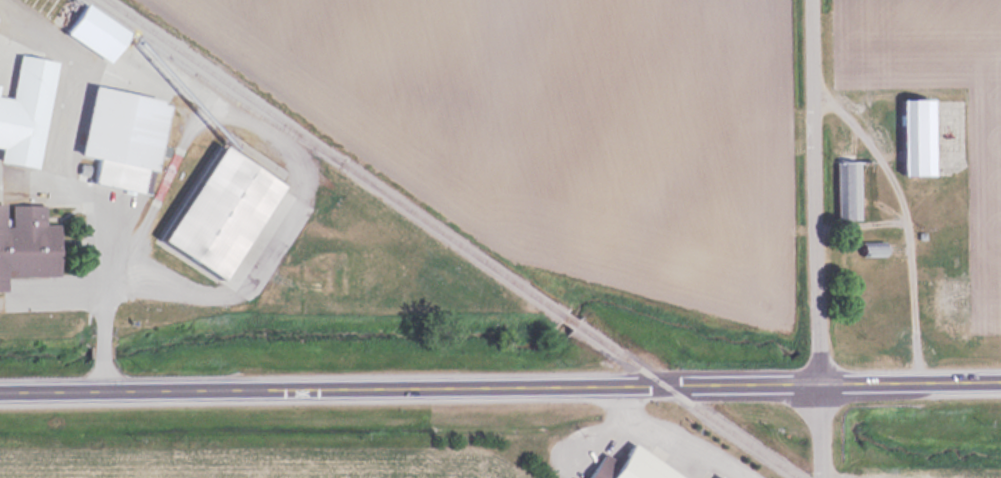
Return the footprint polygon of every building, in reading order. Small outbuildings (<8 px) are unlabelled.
[(85,5),(67,34),(113,62),(131,32),(85,5)] [(20,54),(13,98),(0,96),(0,148),(2,149),(0,160),(0,161),(40,168),(58,61),(20,54)] [(83,156),(98,159),(94,183),(153,193),(170,101),(95,87),(83,156)] [(937,176),(936,100),(904,101),(905,177),(937,176)] [(163,246),(229,282),(286,182),(219,145),(163,246)] [(861,161),(837,161),(837,220),(862,220),(861,161)] [(990,199),(990,217),(1000,217),(1000,199),(990,199)] [(0,201),(0,289),(7,289),(7,275),(61,274),(60,222),(46,223),(46,203),(11,203),(11,213),(6,213),(6,201),(0,201)] [(864,256),(889,256),(889,242),(864,242),(864,256)] [(946,279),(944,328),(970,328),(972,290),(963,290),(964,264),(952,263),(952,279),(946,279)] [(633,443),(616,469),(602,460),(589,477),(684,477),(633,443)]
